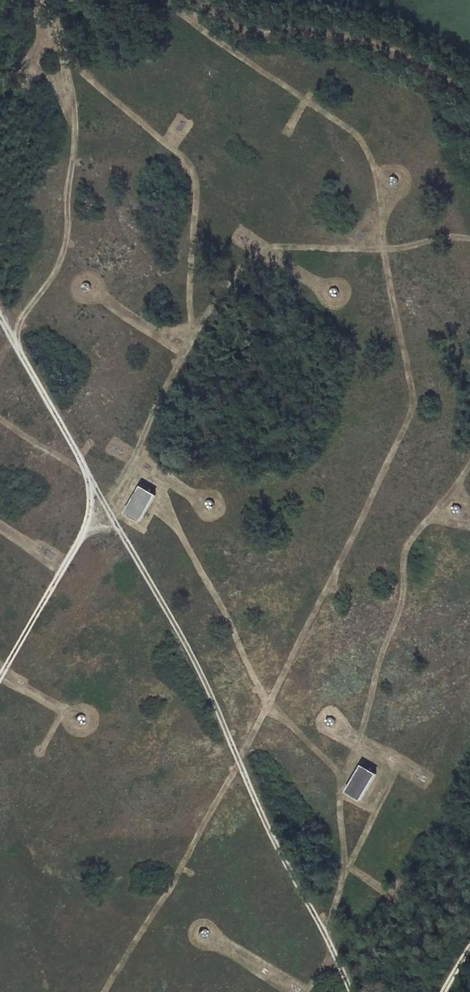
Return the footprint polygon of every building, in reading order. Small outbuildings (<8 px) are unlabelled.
[(157,494),(141,484),(125,511),(141,521),(157,494)] [(377,773),(362,764),(347,790),(362,799),(377,773)]
